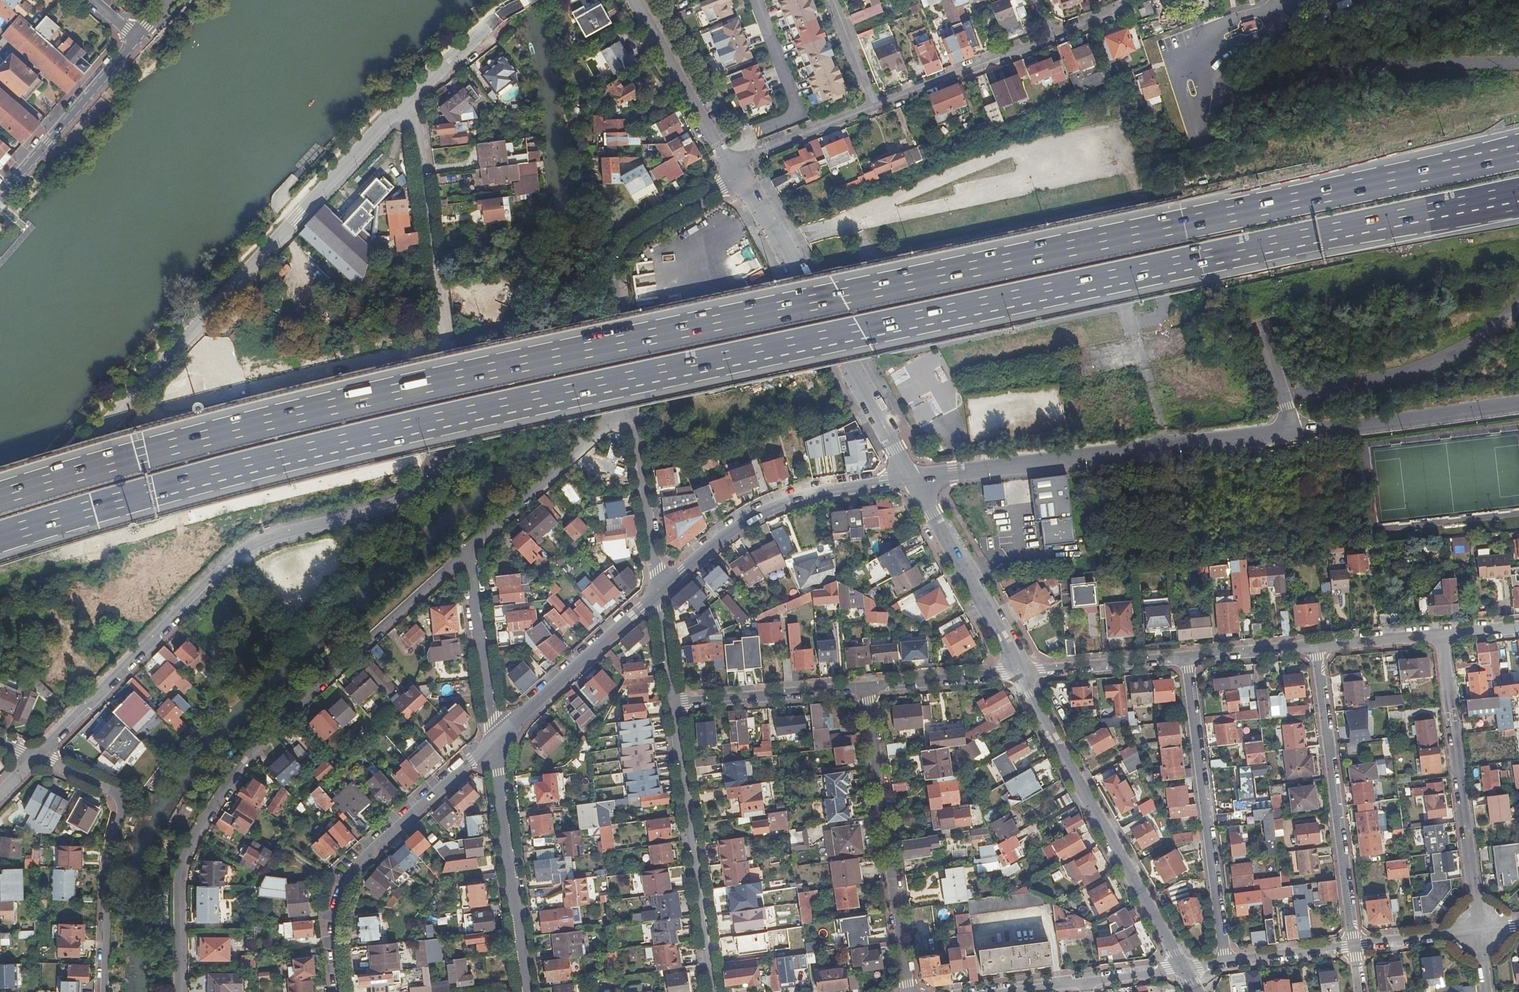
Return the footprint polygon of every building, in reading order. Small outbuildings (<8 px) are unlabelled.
[(15,11),(2,0),(0,0),(0,13),(11,22),(16,15),(20,19),(14,25),(5,36),(6,36),(0,43),(0,49),(2,51),(11,41),(69,92),(86,73),(59,49),(57,47),(36,29),(24,20),(15,11)] [(15,11),(20,5),(23,1),(22,0),(2,0),(15,11)] [(701,3),(704,11),(705,11),(710,24),(734,14),(729,2),(731,1),(731,0),(710,0),(701,3)] [(820,104),(833,99),(834,102),(846,97),(844,94),(845,94),(841,84),(845,83),(839,67),(835,68),(834,64),(831,57),(834,56),(830,44),(827,45),(824,38),(827,37),(824,29),(821,31),(819,27),(814,13),(817,12),(812,0),(780,0),(781,3),(780,4),(786,19),(787,18),(796,41),(795,41),(801,56),(802,56),(810,79),(809,79),(815,94),(816,94),(820,104)] [(876,7),(851,16),(854,25),(886,13),(881,0),(873,0),(876,7)] [(953,0),(947,0),(942,2),(954,35),(952,36),(952,37),(943,41),(953,66),(975,57),(972,49),(953,0)] [(978,0),(953,0),(972,49),(979,46),(971,25),(966,27),(965,23),(968,22),(962,6),(978,0)] [(991,5),(998,24),(1016,17),(1010,0),(1005,0),(991,5)] [(1059,3),(1062,10),(1083,2),(1082,0),(1058,0),(1059,3)] [(1152,0),(1146,0),(1137,3),(1146,29),(1160,23),(1152,0)] [(1334,3),(1336,10),(1352,5),(1350,0),(1343,0),(1334,3)] [(33,9),(26,3),(23,7),(30,13),(33,9)] [(584,6),(573,12),(586,37),(612,23),(602,4),(587,12),(584,6)] [(23,7),(20,5),(15,11),(24,20),(30,13),(23,7)] [(921,12),(920,10),(918,6),(910,9),(913,15),(921,12)] [(14,25),(20,19),(16,15),(11,22),(14,25)] [(66,34),(60,30),(61,28),(47,16),(36,29),(57,47),(66,36),(66,34)] [(739,20),(712,31),(714,37),(713,37),(723,63),(724,63),(726,69),(754,58),(749,47),(752,46),(746,31),(743,32),(739,20)] [(948,29),(935,31),(936,38),(950,35),(948,29)] [(1128,30),(1098,41),(1107,64),(1115,61),(1114,59),(1135,51),(1128,30)] [(87,52),(70,37),(65,44),(64,43),(59,49),(86,73),(93,65),(83,56),(87,52)] [(602,51),(615,75),(628,67),(637,62),(632,53),(630,54),(627,56),(624,50),(619,41),(602,51)] [(917,47),(928,76),(943,70),(932,41),(917,47)] [(883,71),(890,68),(896,66),(898,69),(899,72),(907,69),(897,42),(875,51),(883,71)] [(1074,51),(1070,42),(1058,46),(1077,92),(1078,96),(1106,84),(1102,74),(1086,80),(1082,71),(1096,65),(1089,46),(1074,51)] [(7,62),(13,55),(11,53),(4,60),(7,62)] [(13,55),(7,62),(3,66),(0,70),(0,76),(28,99),(44,81),(13,55)] [(492,69),(483,75),(493,89),(497,93),(513,81),(510,77),(517,72),(504,56),(497,62),(499,64),(496,66),(492,69)] [(1051,60),(1045,62),(1051,76),(1064,71),(1060,62),(1053,65),(1051,60)] [(1020,78),(1027,75),(1021,61),(1014,64),(1016,68),(1020,78)] [(1051,76),(1045,62),(1028,69),(1033,83),(1051,76)] [(758,65),(730,76),(733,82),(732,82),(742,108),(743,107),(745,113),(772,103),(768,91),(770,90),(765,76),(762,77),(758,65)] [(1019,91),(1011,70),(993,77),(1001,98),(1017,92),(1019,91)] [(1160,96),(1152,71),(1149,72),(1150,75),(1140,78),(1146,100),(1160,96)] [(617,82),(609,86),(624,112),(642,102),(633,86),(623,91),(617,82)] [(944,91),(953,114),(955,114),(956,114),(957,118),(969,113),(965,102),(966,102),(966,101),(967,100),(962,86),(959,87),(958,85),(944,91)] [(435,117),(435,125),(456,122),(475,120),(479,119),(472,106),(481,99),(470,86),(441,109),(446,116),(435,117)] [(0,88),(0,122),(6,127),(24,143),(41,123),(11,97),(0,88)] [(944,91),(930,96),(937,115),(935,116),(939,125),(955,119),(953,114),(944,91)] [(1006,126),(997,103),(985,107),(990,121),(993,128),(994,131),(996,130),(1006,126)] [(657,124),(652,126),(655,130),(659,128),(661,130),(658,131),(662,139),(665,138),(666,140),(683,131),(678,122),(685,118),(680,111),(674,114),(674,115),(658,125),(657,124)] [(631,133),(630,121),(609,122),(609,116),(596,116),(596,134),(603,134),(631,133)] [(652,126),(657,124),(663,120),(662,117),(645,127),(646,130),(652,126)] [(475,120),(456,122),(456,124),(438,126),(439,135),(441,135),(446,134),(448,145),(468,142),(467,132),(469,132),(471,133),(473,132),(475,131),(476,129),(477,128),(475,120)] [(603,134),(604,146),(627,145),(627,138),(637,138),(637,132),(631,133),(603,134)] [(668,144),(678,162),(683,159),(687,166),(701,158),(688,132),(668,144)] [(11,147),(0,138),(0,161),(5,165),(12,156),(8,152),(11,147)] [(849,153),(855,151),(850,138),(828,147),(832,157),(836,156),(837,161),(845,158),(844,155),(847,154),(846,152),(848,151),(849,153)] [(789,162),(793,172),(801,169),(826,159),(818,140),(809,143),(813,153),(808,155),(806,150),(801,152),(803,157),(789,162)] [(477,144),(480,169),(482,169),(529,163),(529,155),(507,157),(504,141),(477,144)] [(927,143),(918,147),(918,148),(923,160),(932,156),(927,143)] [(647,144),(644,144),(645,150),(659,149),(666,162),(652,169),(658,179),(666,175),(670,181),(684,173),(678,162),(668,144),(653,144),(647,144)] [(909,151),(890,158),(894,168),(897,167),(898,170),(923,160),(918,148),(910,151),(909,151)] [(619,163),(642,162),(639,157),(603,158),(604,184),(625,183),(631,194),(653,182),(644,165),(621,178),(619,174),(619,163)] [(894,168),(890,158),(875,164),(879,174),(894,168)] [(826,159),(801,169),(807,184),(817,179),(831,173),(826,159)] [(529,163),(482,169),(484,182),(498,181),(498,184),(509,182),(509,179),(538,176),(537,163),(529,163)] [(788,181),(786,175),(772,181),(776,187),(788,181)] [(357,236),(375,217),(371,213),(395,187),(384,178),(380,181),(377,179),(362,195),(363,196),(340,221),(325,207),(300,234),(322,255),(361,290),(370,261),(374,249),(375,244),(366,235),(361,240),(357,236)] [(540,193),(538,181),(519,183),(521,196),(540,193)] [(509,197),(479,201),(480,210),(488,209),(489,221),(512,219),(509,197)] [(409,212),(408,201),(388,203),(386,201),(381,205),(380,215),(383,215),(389,214),(409,212)] [(411,225),(409,212),(389,214),(390,218),(391,228),(379,229),(378,237),(383,237),(405,234),(404,226),(411,225)] [(408,244),(420,243),(418,232),(405,234),(383,237),(383,240),(397,239),(398,250),(408,249),(408,244)] [(390,259),(389,248),(374,249),(370,261),(390,259)] [(454,313),(464,312),(462,298),(453,298),(454,313)] [(698,408),(699,417),(708,416),(706,407),(698,408)] [(856,421),(851,413),(847,415),(851,421),(850,421),(851,423),(856,421)] [(868,441),(867,441),(866,439),(865,440),(852,441),(853,448),(848,449),(849,455),(845,455),(848,475),(872,471),(875,471),(880,463),(868,441)] [(719,466),(718,461),(715,459),(702,462),(704,470),(714,467),(715,469),(719,469),(718,467),(719,466)] [(789,476),(784,459),(763,465),(769,482),(789,476)] [(688,475),(684,465),(676,467),(680,478),(688,475)] [(759,486),(752,465),(731,472),(732,476),(738,492),(738,493),(759,486)] [(674,483),(673,478),(671,468),(658,470),(661,485),(664,485),(664,489),(674,488),(674,483)] [(1043,547),(1074,544),(1068,475),(1031,479),(1035,522),(1041,521),(1043,547)] [(732,494),(726,478),(716,482),(712,483),(710,483),(717,502),(733,497),(732,494)] [(985,502),(1002,500),(1000,485),(984,487),(985,502)] [(694,491),(692,486),(677,488),(678,496),(695,494),(694,491)] [(717,506),(710,486),(694,491),(695,494),(701,512),(717,506)] [(701,512),(695,494),(678,496),(663,498),(670,544),(681,548),(707,526),(701,512)] [(554,507),(544,496),(538,501),(544,507),(549,512),(552,509),(554,507)] [(625,516),(623,501),(608,504),(610,519),(604,520),(602,505),(597,506),(602,533),(603,542),(621,540),(633,538),(638,537),(636,526),(635,515),(625,516)] [(540,537),(557,522),(553,517),(549,512),(544,507),(521,527),(525,531),(538,545),(543,540),(540,537)] [(879,526),(878,510),(877,507),(861,509),(864,528),(879,526)] [(894,527),(892,508),(878,510),(879,526),(880,528),(894,527)] [(864,528),(861,509),(847,511),(849,529),(864,528)] [(849,529),(847,511),(831,513),(833,534),(846,533),(847,536),(850,536),(849,529)] [(588,530),(578,518),(565,530),(575,542),(588,530)] [(789,541),(783,528),(771,534),(776,543),(777,546),(789,541)] [(532,551),(538,545),(525,531),(513,543),(532,564),(536,560),(540,564),(544,561),(538,554),(536,555),(532,551)] [(1470,552),(1468,537),(1452,538),(1454,554),(1470,552)] [(634,546),(633,538),(621,540),(622,548),(634,546)] [(787,567),(777,546),(776,543),(765,547),(766,549),(767,550),(764,551),(763,550),(754,554),(767,574),(776,570),(777,571),(787,567)] [(892,550),(891,543),(882,544),(883,555),(892,550)] [(1384,546),(1385,553),(1399,552),(1398,545),(1392,545),(1384,546)] [(911,569),(906,561),(902,555),(898,547),(892,550),(883,555),(879,558),(885,569),(889,567),(895,578),(911,569)] [(763,576),(750,555),(749,553),(729,565),(736,576),(741,572),(747,583),(753,579),(755,583),(764,577),(763,576)] [(1510,576),(1508,554),(1477,557),(1478,576),(1486,576),(1486,578),(1496,577),(1496,574),(1500,574),(1501,577),(1510,576)] [(1351,573),(1370,572),(1368,555),(1349,557),(1351,573)] [(551,569),(559,568),(561,565),(559,562),(553,556),(552,557),(554,559),(552,560),(553,562),(551,569)] [(1252,613),(1247,559),(1231,560),(1232,564),(1235,598),(1217,600),(1220,634),(1240,632),(1238,614),(1252,613)] [(817,560),(796,566),(802,588),(835,578),(833,572),(835,571),(831,561),(819,564),(817,560)] [(854,572),(866,565),(868,564),(868,560),(853,562),(853,567),(854,572)] [(572,572),(564,563),(561,565),(559,568),(567,577),(572,572)] [(1211,579),(1210,568),(1209,563),(1200,563),(1202,579),(1211,579)] [(715,592),(730,578),(718,565),(703,578),(715,592)] [(635,579),(636,578),(628,568),(620,575),(614,566),(603,573),(604,574),(619,591),(621,593),(624,590),(627,593),(635,586),(635,579)] [(1227,573),(1227,571),(1229,570),(1229,567),(1226,567),(1226,566),(1210,568),(1211,579),(1227,577),(1227,573)] [(1285,593),(1283,566),(1266,567),(1268,587),(1277,586),(1278,594),(1285,593)] [(1268,587),(1266,567),(1250,569),(1252,595),(1260,595),(1260,588),(1268,587)] [(901,594),(924,581),(916,568),(893,582),(901,594)] [(549,577),(548,570),(535,572),(536,579),(549,577)] [(1331,574),(1333,591),(1342,590),(1351,589),(1349,573),(1331,574)] [(521,591),(520,585),(519,574),(497,576),(498,588),(499,588),(502,603),(517,601),(518,604),(525,603),(523,591),(521,591)] [(612,598),(619,591),(604,574),(583,592),(591,601),(589,602),(600,614),(605,609),(603,607),(608,603),(611,606),(615,602),(612,598)] [(1062,608),(1074,607),(1072,579),(1071,575),(1059,576),(1060,584),(1062,608)] [(707,598),(700,590),(706,585),(699,576),(693,581),(678,594),(672,600),(673,606),(677,610),(683,605),(688,601),(691,603),(697,610),(694,613),(698,617),(708,609),(702,602),(707,598)] [(1056,604),(1052,597),(1050,598),(1045,589),(1041,592),(1038,586),(1060,584),(1059,576),(1036,578),(1037,584),(1023,592),(1019,594),(1009,600),(1022,623),(1033,617),(1041,612),(1056,604)] [(1097,612),(1094,585),(1085,586),(1084,578),(1072,579),(1074,607),(1083,606),(1083,611),(1088,610),(1089,613),(1097,612)] [(1438,587),(1441,615),(1442,615),(1459,613),(1459,610),(1466,609),(1465,592),(1457,593),(1456,581),(1444,581),(1444,583),(1442,583),(1438,587)] [(568,610),(555,595),(561,589),(554,582),(550,592),(547,600),(553,607),(554,606),(562,616),(561,616),(568,624),(571,627),(579,619),(587,628),(594,622),(591,620),(595,617),(583,603),(582,604),(579,601),(575,605),(577,608),(573,612),(570,609),(568,610)] [(865,607),(864,596),(839,583),(837,582),(840,609),(865,607)] [(836,602),(835,592),(825,593),(826,586),(813,592),(814,602),(814,605),(836,602)] [(1431,616),(1441,615),(1438,587),(1432,595),(1432,598),(1430,598),(1431,616)] [(948,605),(939,590),(936,592),(935,591),(916,602),(926,619),(945,608),(945,607),(948,605)] [(814,602),(813,592),(802,596),(786,603),(787,611),(814,602)] [(883,598),(872,592),(864,596),(876,602),(880,604),(883,598)] [(762,614),(744,593),(742,595),(744,597),(739,601),(754,617),(757,615),(762,614)] [(748,619),(726,595),(721,600),(734,616),(738,624),(742,622),(748,619)] [(866,623),(888,623),(888,613),(876,613),(876,602),(864,596),(865,607),(866,623)] [(1171,627),(1169,605),(1168,600),(1144,602),(1146,629),(1171,627)] [(1135,636),(1132,603),(1101,606),(1102,620),(1108,619),(1110,638),(1135,636)] [(1177,621),(1175,604),(1169,605),(1171,627),(1177,627),(1177,621)] [(1315,624),(1314,605),(1295,607),(1297,626),(1315,624)] [(455,631),(454,618),(457,618),(455,606),(432,609),(434,624),(435,624),(436,633),(433,633),(435,641),(456,638),(455,631)] [(536,622),(535,606),(516,609),(517,612),(507,613),(510,632),(532,629),(538,625),(536,622)] [(758,622),(780,612),(778,607),(762,614),(757,615),(758,622)] [(549,617),(557,611),(555,609),(547,615),(549,617)] [(568,624),(561,616),(557,611),(549,617),(560,630),(568,624)] [(1044,618),(1041,612),(1033,617),(1036,622),(1044,618)] [(1291,636),(1289,612),(1281,613),(1283,637),(1291,636)] [(1382,616),(1383,628),(1392,628),(1390,615),(1382,616)] [(959,617),(938,629),(948,646),(951,644),(957,655),(975,645),(971,639),(968,632),(959,617)] [(1213,636),(1212,618),(1190,620),(1189,620),(1191,638),(1213,636)] [(1191,638),(1189,620),(1177,621),(1177,627),(1178,639),(1191,638)] [(552,636),(542,622),(538,625),(532,629),(510,632),(511,645),(527,643),(534,649),(552,636)] [(652,639),(650,624),(644,622),(621,642),(629,651),(639,642),(644,646),(652,639)] [(782,641),(780,623),(759,625),(761,643),(782,641)] [(814,668),(813,663),(813,656),(815,656),(815,653),(812,653),(812,649),(801,650),(798,623),(788,624),(792,658),(794,681),(799,681),(798,670),(814,668)] [(566,648),(559,639),(560,638),(559,637),(571,627),(568,624),(560,630),(552,636),(534,649),(528,654),(539,666),(549,658),(552,661),(566,648)] [(726,629),(723,624),(714,628),(716,633),(723,630),(726,629)] [(425,633),(417,625),(402,638),(410,646),(425,633)] [(1262,639),(1261,625),(1253,625),(1254,640),(1262,639)] [(735,648),(733,626),(726,629),(723,630),(724,642),(725,649),(735,648)] [(216,663),(191,638),(188,641),(187,641),(175,654),(187,666),(195,658),(201,663),(209,671),(216,663)] [(460,657),(458,638),(456,638),(435,641),(432,641),(428,653),(429,661),(460,657)] [(870,664),(868,638),(863,639),(865,647),(858,648),(857,641),(851,642),(852,648),(846,649),(848,667),(866,666),(866,664),(870,664)] [(929,659),(927,640),(901,642),(903,661),(913,660),(920,659),(929,659)] [(1076,656),(1074,640),(1065,641),(1067,657),(1076,656)] [(688,663),(726,658),(725,649),(724,642),(686,647),(688,663)] [(828,668),(826,644),(818,645),(820,668),(828,668)] [(1489,647),(1489,644),(1479,645),(1481,664),(1491,663),(1489,647)] [(177,659),(165,646),(159,652),(171,665),(177,659)] [(1494,685),(1498,685),(1498,682),(1502,682),(1497,646),(1489,647),(1491,663),(1492,666),(1494,685)] [(761,662),(760,650),(747,651),(747,647),(744,648),(744,651),(743,651),(743,653),(738,654),(737,648),(726,650),(728,666),(737,665),(737,668),(748,667),(748,664),(761,662)] [(649,677),(647,662),(625,665),(610,650),(604,656),(627,679),(649,677)] [(192,685),(171,665),(159,652),(153,658),(163,667),(152,678),(166,692),(175,682),(185,692),(192,685)] [(1430,676),(1428,659),(1399,662),(1401,679),(1430,676)] [(537,678),(524,663),(523,664),(513,672),(510,675),(516,683),(515,684),(522,692),(537,678)] [(1287,709),(1286,700),(1286,696),(1285,696),(1284,694),(1282,694),(1280,694),(1278,697),(1268,698),(1267,690),(1264,690),(1261,664),(1254,665),(1255,675),(1256,686),(1258,702),(1261,719),(1288,717),(1287,709)] [(1473,700),(1496,699),(1495,693),(1488,694),(1487,686),(1494,685),(1492,666),(1487,667),(1488,673),(1470,675),(1471,683),(1473,700)] [(409,706),(401,697),(397,692),(399,691),(378,668),(370,675),(391,698),(389,699),(398,708),(402,713),(409,706)] [(369,697),(379,687),(365,671),(353,681),(354,683),(346,691),(359,706),(369,697)] [(612,692),(610,690),(615,685),(602,671),(580,690),(594,705),(608,692),(610,694),(612,692)] [(1256,686),(1255,675),(1247,676),(1237,677),(1237,678),(1218,680),(1219,683),(1216,683),(1218,692),(1239,688),(1248,687),(1256,686)] [(1305,697),(1302,675),(1283,677),(1286,696),(1286,700),(1294,698),(1299,698),(1305,697)] [(649,702),(647,683),(654,683),(653,676),(649,677),(627,679),(623,685),(629,685),(629,689),(626,689),(626,694),(629,694),(630,704),(644,703),(649,702)] [(1366,707),(1363,679),(1358,680),(1357,676),(1345,678),(1349,706),(1350,706),(1351,709),(1366,707)] [(150,695),(133,678),(128,683),(145,700),(150,695)] [(27,687),(20,684),(19,687),(18,691),(5,685),(6,681),(0,679),(0,707),(13,712),(19,697),(22,698),(26,688),(27,687)] [(53,693),(38,679),(33,684),(38,689),(37,691),(47,700),(53,693)] [(1175,701),(1173,680),(1153,682),(1155,703),(1175,701)] [(409,706),(423,694),(420,692),(416,686),(412,682),(410,684),(412,687),(401,697),(409,706)] [(1152,703),(1150,682),(1131,684),(1133,704),(1152,703)] [(1518,696),(1518,686),(1498,688),(1498,685),(1494,685),(1495,693),(1496,699),(1511,697),(1518,696)] [(1127,716),(1124,686),(1105,687),(1107,698),(1115,698),(1117,716),(1111,722),(1101,722),(1102,726),(1105,728),(1106,728),(1119,727),(1130,726),(1128,715),(1127,716)] [(1250,697),(1248,687),(1239,688),(1240,691),(1228,693),(1230,712),(1239,711),(1239,703),(1241,703),(1241,701),(1240,698),(1250,697)] [(14,717),(14,718),(23,722),(35,692),(26,688),(22,698),(14,717)] [(1092,704),(1090,688),(1088,688),(1075,689),(1074,689),(1075,696),(1071,696),(1072,706),(1079,705),(1089,705),(1092,704)] [(597,715),(573,689),(567,695),(573,702),(571,704),(576,709),(571,715),(583,728),(597,715)] [(988,714),(1010,702),(1004,692),(986,702),(989,707),(982,711),(984,715),(988,714)] [(190,706),(178,695),(172,701),(183,711),(184,712),(190,706)] [(1404,707),(1403,697),(1376,699),(1376,703),(1377,709),(1380,709),(1388,708),(1404,707)] [(1484,723),(1485,733),(1503,731),(1514,730),(1511,697),(1496,699),(1473,700),(1468,701),(1469,717),(1498,715),(1499,722),(1484,723)] [(178,716),(183,711),(172,701),(170,699),(157,712),(179,733),(187,725),(178,716)] [(342,728),(356,715),(342,699),(327,712),(340,727),(342,728)] [(998,723),(1015,712),(1010,702),(988,714),(991,721),(965,736),(966,745),(967,744),(973,740),(980,737),(999,726),(998,723)] [(1261,719),(1258,702),(1252,702),(1253,712),(1236,713),(1236,716),(1206,719),(1206,725),(1261,719)] [(646,718),(644,703),(630,704),(624,704),(627,721),(646,718)] [(829,739),(828,729),(823,729),(821,704),(810,705),(813,727),(815,750),(835,748),(852,745),(854,745),(853,737),(842,738),(842,740),(836,740),(835,738),(829,739)] [(115,714),(106,705),(98,714),(102,718),(106,715),(110,720),(115,714)] [(445,707),(439,712),(458,734),(464,728),(462,724),(469,717),(458,705),(450,712),(445,707)] [(923,721),(922,706),(922,705),(893,708),(896,730),(924,728),(923,721)] [(932,720),(931,706),(922,706),(923,721),(932,720)] [(1311,715),(1310,707),(1295,709),(1296,716),(1311,715)] [(1392,739),(1390,727),(1389,721),(1388,713),(1388,712),(1388,708),(1380,709),(1383,732),(1362,735),(1363,742),(1392,739)] [(324,742),(340,727),(327,712),(326,711),(310,726),(324,742)] [(748,745),(746,711),(729,712),(732,744),(739,743),(739,745),(748,745)] [(179,733),(157,712),(149,720),(151,722),(159,730),(162,727),(166,731),(174,738),(179,733)] [(1402,720),(1401,712),(1388,713),(1389,721),(1402,720)] [(1138,726),(1137,720),(1135,720),(1134,713),(1128,714),(1128,715),(1130,726),(1138,726)] [(14,718),(14,717),(8,714),(2,727),(8,730),(14,718)] [(791,725),(790,714),(769,717),(770,724),(771,741),(772,747),(773,757),(779,756),(782,755),(781,735),(775,735),(775,733),(781,733),(781,726),(791,725)] [(659,736),(657,718),(642,720),(645,738),(659,736)] [(449,744),(458,736),(443,720),(428,733),(441,748),(447,742),(449,744)] [(628,747),(625,721),(612,722),(613,730),(608,730),(609,740),(608,740),(609,750),(624,748),(628,747)] [(1438,748),(1434,721),(1416,723),(1420,751),(1438,748)] [(717,735),(716,730),(710,731),(710,723),(698,724),(700,745),(717,743),(717,735)] [(1182,748),(1178,723),(1159,724),(1162,750),(1182,748)] [(1305,748),(1304,739),(1303,733),(1304,730),(1304,725),(1301,723),(1282,726),(1286,751),(1305,748)] [(1245,743),(1243,729),(1235,730),(1235,724),(1217,726),(1219,747),(1245,743)] [(564,740),(550,725),(538,736),(552,751),(564,740)] [(138,745),(142,740),(129,728),(128,727),(123,734),(117,729),(115,731),(107,726),(100,735),(112,744),(110,747),(127,760),(138,745)] [(966,745),(965,736),(964,728),(929,733),(931,750),(947,748),(959,746),(966,745)] [(1118,743),(1112,733),(1110,734),(1106,728),(1105,728),(1089,737),(1098,755),(1118,743)] [(552,751),(538,736),(531,742),(546,757),(552,751)] [(592,745),(584,736),(578,742),(580,745),(584,749),(587,752),(592,745)] [(1007,752),(1025,741),(1021,736),(1004,746),(1007,752)] [(981,754),(974,758),(976,761),(977,763),(991,755),(980,737),(973,740),(974,742),(981,754)] [(442,757),(426,740),(418,748),(420,750),(408,760),(420,774),(426,768),(428,770),(442,757)] [(771,755),(770,747),(772,747),(771,741),(764,742),(762,742),(762,748),(755,748),(755,756),(771,755)] [(1266,763),(1265,753),(1263,741),(1257,742),(1246,743),(1249,766),(1266,763)] [(907,753),(906,742),(887,745),(889,756),(907,753)] [(981,754),(974,742),(968,745),(967,744),(966,745),(959,746),(962,755),(964,753),(966,757),(967,757),(971,763),(973,762),(973,763),(976,761),(974,758),(981,754)] [(1013,762),(1030,752),(1025,742),(1007,752),(1013,762)] [(1363,759),(1361,743),(1347,744),(1349,761),(1363,759)] [(652,764),(650,744),(628,747),(624,748),(627,768),(652,764)] [(733,762),(732,744),(723,745),(725,763),(733,762)] [(301,765),(310,757),(299,745),(290,753),(301,765)] [(578,754),(584,749),(580,745),(575,750),(578,754)] [(855,763),(852,745),(835,748),(837,765),(855,763)] [(1138,753),(1136,745),(1122,753),(1126,760),(1138,753)] [(951,776),(947,748),(931,750),(926,751),(922,751),(926,780),(951,776)] [(1185,771),(1182,748),(1162,750),(1164,767),(1161,767),(1162,774),(1146,776),(1147,780),(1148,783),(1193,778),(1192,770),(1185,771)] [(1313,774),(1311,758),(1306,758),(1305,748),(1286,751),(1285,751),(1288,778),(1313,774)] [(1441,772),(1438,748),(1420,751),(1423,775),(1441,772)] [(168,757),(162,751),(157,755),(159,757),(163,761),(164,762),(168,757)] [(282,786),(303,768),(301,765),(290,753),(288,751),(267,769),(282,786)] [(999,769),(1013,762),(1007,752),(994,760),(999,769)] [(1143,768),(1140,757),(1138,753),(1126,760),(1122,762),(1130,775),(1143,768)] [(717,764),(716,757),(694,760),(695,767),(717,764)] [(421,775),(420,774),(408,760),(407,759),(403,763),(405,766),(395,775),(407,788),(421,775)] [(748,781),(745,760),(733,762),(725,763),(727,772),(727,777),(724,778),(726,788),(739,786),(749,785),(748,781)] [(1227,768),(1226,760),(1211,762),(1212,770),(1227,768)] [(321,781),(334,769),(327,761),(313,773),(319,779),(316,782),(319,786),(322,783),(321,781)] [(353,771),(346,762),(341,766),(340,768),(347,776),(353,771)] [(397,790),(373,763),(369,767),(369,770),(374,776),(368,782),(374,788),(381,795),(386,801),(397,790)] [(1253,786),(1252,777),(1267,775),(1266,763),(1249,766),(1238,767),(1241,788),(1237,788),(1239,801),(1255,799),(1254,786),(1253,786)] [(1378,781),(1376,765),(1350,768),(1355,805),(1374,803),(1372,788),(1375,788),(1374,781),(1378,781)] [(1490,767),(1482,768),(1485,791),(1501,789),(1498,771),(1491,772),(1490,767)] [(1016,777),(1022,774),(1018,768),(1013,771),(1016,777)] [(1023,802),(1043,790),(1037,781),(1035,777),(1031,769),(1022,774),(1016,777),(1005,783),(1009,791),(1010,791),(1012,795),(1018,792),(1023,802)] [(667,790),(664,770),(648,772),(649,782),(648,782),(648,780),(644,781),(644,778),(638,779),(641,796),(651,795),(651,792),(667,790)] [(851,781),(849,771),(832,773),(824,774),(827,799),(846,796),(849,796),(848,787),(847,781),(851,781)] [(564,790),(562,773),(544,775),(545,783),(536,784),(534,785),(533,787),(533,789),(534,792),(536,793),(537,794),(538,802),(559,799),(557,791),(564,790)] [(1410,783),(1409,775),(1396,776),(1397,778),(1398,785),(1410,783)] [(605,801),(602,776),(593,777),(597,802),(605,801)] [(1130,789),(1126,781),(1120,784),(1116,777),(1105,783),(1114,798),(1130,789)] [(258,804),(268,788),(253,779),(247,789),(243,787),(239,795),(241,797),(244,799),(259,808),(261,806),(258,804)] [(939,783),(942,809),(952,808),(961,807),(957,780),(939,783)] [(463,810),(479,796),(467,782),(460,788),(461,790),(449,800),(459,811),(464,816),(467,816),(482,814),(481,811),(466,813),(463,810)] [(908,790),(907,782),(893,784),(894,792),(908,790)] [(369,800),(353,783),(333,801),(334,802),(342,811),(347,807),(354,814),(369,800)] [(765,815),(760,783),(749,785),(739,786),(744,818),(753,816),(765,815)] [(1444,794),(1443,783),(1427,785),(1428,789),(1412,791),(1413,798),(1425,796),(1444,794)] [(1284,785),(1269,786),(1270,795),(1272,808),(1272,809),(1273,820),(1282,819),(1284,819),(1281,795),(1285,792),(1284,785)] [(55,828),(69,802),(39,786),(25,812),(34,817),(55,828)] [(333,801),(319,786),(311,793),(325,810),(334,802),(333,801)] [(278,814),(291,795),(283,787),(269,809),(278,814)] [(1189,806),(1186,787),(1167,789),(1170,808),(1189,806)] [(1317,805),(1315,787),(1290,790),(1293,811),(1306,809),(1306,806),(1317,805)] [(381,795),(374,788),(371,790),(378,798),(381,795)] [(1134,808),(1130,800),(1135,797),(1130,789),(1114,798),(1123,814),(1134,808)] [(669,803),(668,792),(651,795),(641,796),(629,797),(631,806),(643,804),(643,807),(669,803)] [(1072,802),(1068,794),(1055,801),(1059,809),(1072,802)] [(1447,817),(1444,794),(1425,796),(1429,819),(1447,817)] [(1272,808),(1270,795),(1263,796),(1265,808),(1272,808)] [(1511,821),(1508,795),(1488,797),(1491,823),(1511,821)] [(848,810),(847,805),(846,796),(827,799),(822,799),(826,824),(852,820),(851,810),(848,810)] [(87,833),(100,809),(80,798),(67,822),(87,833)] [(244,834),(261,809),(259,808),(244,799),(237,809),(232,816),(236,818),(231,826),(236,829),(244,834)] [(610,825),(608,809),(618,807),(617,799),(605,801),(597,802),(600,827),(610,825)] [(306,808),(301,802),(299,804),(297,808),(301,813),(306,808)] [(600,827),(597,802),(579,804),(582,829),(600,827)] [(1145,817),(1157,810),(1155,803),(1140,811),(1144,817),(1145,817)] [(942,809),(932,811),(935,830),(973,824),(974,830),(987,828),(985,823),(979,804),(961,807),(952,808),(942,809)] [(464,816),(459,811),(456,813),(449,805),(443,811),(441,809),(435,814),(447,827),(454,821),(459,826),(464,816)] [(1197,816),(1196,805),(1189,806),(1170,808),(1171,819),(1197,816)] [(1085,824),(1080,815),(1070,820),(1069,817),(1078,812),(1075,807),(1057,817),(1059,822),(1062,821),(1069,833),(1085,824)] [(1275,832),(1273,820),(1272,809),(1254,811),(1255,821),(1264,820),(1267,842),(1264,842),(1265,856),(1278,854),(1275,832)] [(996,816),(993,811),(984,816),(987,821),(996,816)] [(236,818),(232,816),(226,812),(221,820),(231,826),(236,818)] [(789,830),(787,812),(784,812),(765,815),(753,816),(755,833),(770,831),(769,829),(784,827),(785,832),(789,831),(789,830)] [(1380,833),(1377,812),(1356,814),(1359,835),(1380,833)] [(478,824),(483,823),(482,814),(467,816),(469,835),(479,834),(478,824)] [(555,833),(552,814),(530,817),(533,836),(555,833)] [(1019,832),(1009,815),(992,824),(1002,842),(1014,835),(1019,832)] [(1157,837),(1154,831),(1156,830),(1154,827),(1152,828),(1148,822),(1145,817),(1144,817),(1122,829),(1125,835),(1132,831),(1143,849),(1159,840),(1157,837)] [(672,836),(669,818),(645,821),(646,824),(649,823),(651,839),(672,836)] [(236,829),(231,826),(221,820),(220,819),(216,825),(226,832),(227,830),(233,833),(236,829)] [(1283,831),(1282,819),(1273,820),(1275,832),(1283,831)] [(353,837),(340,822),(328,832),(341,847),(353,837)] [(1320,843),(1318,824),(1296,826),(1299,845),(1320,843)] [(1432,854),(1448,852),(1447,844),(1448,844),(1446,832),(1445,832),(1444,825),(1423,827),(1426,847),(1427,847),(1428,855),(1432,854)] [(1246,855),(1244,843),(1242,843),(1240,826),(1229,828),(1230,835),(1231,835),(1234,860),(1240,859),(1240,856),(1246,855)] [(861,844),(859,834),(860,831),(860,829),(858,828),(858,827),(835,830),(831,831),(828,833),(825,834),(829,856),(837,855),(837,856),(862,852),(862,851),(863,849),(862,846),(861,844)] [(808,847),(805,828),(789,830),(789,831),(790,835),(792,850),(808,847)] [(990,837),(987,828),(974,830),(972,830),(973,840),(990,837)] [(456,835),(451,830),(447,833),(454,840),(456,835)] [(583,854),(579,830),(559,832),(560,842),(562,842),(565,857),(571,856),(583,854)] [(417,855),(430,843),(419,831),(406,842),(417,855)] [(1085,848),(1076,831),(1059,840),(1059,839),(1051,843),(1059,856),(1061,855),(1066,852),(1069,857),(1085,848)] [(1383,854),(1380,833),(1359,835),(1362,857),(1383,854)] [(339,848),(326,834),(313,845),(326,860),(339,848)] [(1194,843),(1192,834),(1174,836),(1177,845),(1194,843)] [(946,849),(945,840),(938,840),(938,835),(929,836),(929,839),(901,843),(903,859),(932,854),(931,851),(932,851),(946,849)] [(1021,847),(1014,835),(1002,842),(998,844),(1003,854),(1001,855),(1006,863),(1008,862),(1009,864),(1022,856),(1018,849),(1021,847)] [(483,856),(481,837),(463,839),(459,840),(460,849),(450,851),(446,847),(439,853),(443,858),(446,861),(476,857),(483,856)] [(19,857),(21,839),(3,838),(1,855),(19,857)] [(746,861),(743,838),(720,841),(723,864),(724,864),(746,861)] [(265,865),(272,851),(254,840),(250,847),(245,845),(244,848),(241,852),(240,855),(244,858),(240,865),(252,871),(256,864),(255,863),(256,860),(265,865)] [(293,849),(279,840),(274,848),(288,857),(293,849)] [(614,850),(613,841),(602,843),(603,852),(614,850)] [(405,870),(419,857),(417,855),(406,842),(391,856),(405,870)] [(673,861),(671,842),(650,845),(653,864),(673,861)] [(1518,880),(1515,854),(1518,854),(1518,844),(1489,847),(1491,865),(1495,864),(1498,887),(1513,886),(1513,881),(1518,880)] [(81,869),(82,847),(59,846),(58,868),(81,869)] [(1320,874),(1317,857),(1316,849),(1314,849),(1298,852),(1301,876),(1320,874)] [(1186,869),(1175,851),(1155,863),(1165,881),(1186,869)] [(1437,908),(1451,889),(1450,880),(1447,880),(1446,873),(1454,871),(1451,852),(1448,852),(1432,854),(1434,873),(1431,874),(1432,889),(1426,896),(1420,897),(1412,898),(1414,913),(1422,912),(1422,914),(1431,913),(1436,907),(1437,908)] [(1100,877),(1095,867),(1094,867),(1093,864),(1095,863),(1096,860),(1093,855),(1090,854),(1076,862),(1075,860),(1067,864),(1067,863),(1063,865),(1066,870),(1067,876),(1074,880),(1075,879),(1081,888),(1100,877)] [(398,885),(409,874),(405,870),(391,856),(378,868),(392,880),(398,885)] [(478,867),(476,857),(446,861),(443,872),(462,869),(478,867)] [(566,873),(563,857),(534,861),(537,881),(553,880),(552,875),(566,873)] [(443,872),(446,861),(443,858),(436,870),(430,863),(427,865),(440,880),(443,872)] [(861,884),(857,858),(832,862),(836,888),(855,885),(861,884)] [(39,868),(39,860),(32,859),(26,859),(25,868),(26,868),(34,868),(39,868)] [(1407,860),(1387,863),(1389,880),(1410,877),(1407,860)] [(227,874),(227,865),(219,861),(203,861),(203,869),(203,877),(202,886),(218,886),(224,886),(224,876),(227,874)] [(752,883),(749,861),(746,861),(724,864),(727,886),(731,886),(736,885),(752,883)] [(998,869),(996,861),(982,864),(978,864),(979,872),(998,869)] [(1282,888),(1281,877),(1253,881),(1251,864),(1231,867),(1234,888),(1235,888),(1235,894),(1261,891),(1282,888)] [(949,877),(944,878),(947,904),(968,901),(964,866),(947,869),(949,877)] [(22,900),(21,871),(25,871),(26,868),(25,868),(2,869),(2,874),(3,900),(14,900),(22,900)] [(74,891),(74,878),(83,879),(84,869),(81,869),(58,868),(52,868),(51,900),(76,900),(76,892),(74,891)] [(379,897),(392,880),(378,868),(366,883),(373,889),(371,891),(379,897)] [(667,868),(643,872),(646,896),(651,896),(670,893),(667,868)] [(1049,875),(1051,882),(1061,878),(1058,871),(1049,875)] [(287,884),(286,879),(265,876),(259,888),(307,893),(306,882),(287,884)] [(589,904),(586,878),(567,880),(565,880),(565,883),(567,897),(567,900),(565,901),(565,907),(571,907),(589,904)] [(1337,900),(1334,881),(1319,883),(1320,893),(1313,894),(1314,903),(1317,906),(1330,904),(1329,901),(1337,900)] [(763,892),(761,882),(752,883),(736,885),(738,895),(763,892)] [(488,905),(485,883),(468,885),(468,886),(465,886),(465,891),(468,891),(469,899),(476,898),(477,906),(488,905)] [(1117,903),(1106,883),(1089,893),(1096,905),(1091,908),(1095,915),(1117,903)] [(1320,893),(1319,883),(1312,884),(1313,894),(1320,893)] [(858,908),(855,885),(836,888),(839,910),(858,908)] [(1308,940),(1302,895),(1308,894),(1306,885),(1292,887),(1293,897),(1294,904),(1299,942),(1308,940)] [(392,907),(406,892),(399,886),(393,894),(394,895),(385,906),(392,907)] [(218,921),(218,887),(198,887),(198,922),(218,921)] [(310,920),(307,893),(259,888),(252,887),(253,893),(253,895),(288,900),(290,922),(310,920)] [(1293,897),(1292,887),(1282,888),(1261,891),(1262,901),(1268,946),(1277,944),(1271,900),(1293,897)] [(812,922),(809,898),(819,896),(818,890),(805,892),(798,893),(802,924),(812,922)] [(1262,901),(1261,891),(1235,894),(1238,916),(1248,915),(1248,914),(1251,914),(1249,903),(1262,901)] [(682,917),(678,892),(670,893),(651,896),(653,906),(656,906),(657,911),(642,914),(643,922),(655,920),(679,917),(682,917)] [(1044,905),(1043,899),(1029,892),(1010,895),(968,901),(970,915),(1044,905)] [(726,909),(724,898),(714,900),(716,911),(726,909)] [(1202,919),(1196,899),(1187,901),(1179,904),(1185,924),(1202,919)] [(1396,899),(1389,900),(1390,912),(1397,911),(1396,899)] [(14,900),(3,900),(0,900),(0,912),(4,912),(4,923),(15,922),(14,900)] [(1391,922),(1388,900),(1367,902),(1370,921),(1374,924),(1391,922)] [(1085,936),(1083,920),(1053,904),(1058,939),(1068,937),(1069,939),(1085,936)] [(1299,942),(1294,904),(1290,904),(1292,916),(1286,917),(1288,940),(1292,940),(1292,942),(1299,942)] [(573,929),(571,907),(565,907),(557,909),(557,910),(540,912),(543,932),(573,929)] [(1134,925),(1124,909),(1109,917),(1117,932),(1118,933),(1132,926),(1134,925)] [(495,930),(492,911),(486,912),(483,912),(473,913),(474,919),(465,919),(467,934),(477,933),(476,932),(495,930)] [(378,915),(358,917),(361,941),(380,939),(378,915)] [(979,981),(971,922),(970,915),(957,917),(958,928),(960,927),(961,934),(959,934),(961,950),(966,950),(967,956),(968,969),(971,969),(973,982),(979,981)] [(442,917),(432,917),(433,929),(443,928),(442,917)] [(681,929),(679,917),(655,920),(657,932),(654,932),(656,945),(675,943),(678,942),(676,930),(681,929)] [(312,936),(311,920),(310,920),(290,922),(283,923),(285,939),(312,936)] [(879,938),(876,920),(855,923),(857,941),(879,938)] [(84,953),(85,926),(61,925),(60,956),(80,956),(80,953),(84,953)] [(1142,943),(1132,926),(1118,933),(1109,937),(1114,946),(1119,942),(1126,953),(1142,943)] [(577,956),(576,944),(582,943),(580,931),(553,934),(556,959),(557,959),(567,957),(577,956)] [(496,941),(495,934),(485,935),(485,932),(477,933),(467,934),(466,934),(467,943),(478,942),(479,951),(496,949),(496,944),(496,941)] [(442,961),(439,937),(426,939),(428,963),(434,962),(442,961)] [(229,960),(230,938),(201,938),(201,947),(203,947),(203,960),(229,960)] [(428,963),(426,939),(416,940),(419,968),(429,967),(428,963)] [(838,950),(836,940),(817,943),(818,952),(838,950)] [(50,942),(42,942),(42,952),(50,952),(50,942)] [(400,970),(397,942),(388,943),(370,945),(372,973),(380,972),(398,970),(400,970)] [(1052,964),(1049,942),(980,951),(983,973),(1052,964)] [(681,967),(679,956),(677,957),(676,951),(675,943),(656,945),(653,946),(654,958),(656,958),(658,970),(681,967)] [(883,968),(880,943),(866,946),(866,947),(852,949),(855,965),(864,964),(864,970),(883,968)] [(619,964),(617,951),(607,952),(609,965),(619,964)] [(952,982),(950,960),(947,960),(948,964),(943,965),(943,966),(941,966),(938,963),(938,961),(939,961),(938,954),(920,957),(923,977),(933,984),(952,982)] [(256,968),(255,957),(240,956),(241,968),(256,968)] [(791,956),(777,958),(782,991),(788,991),(796,991),(791,956)] [(570,978),(567,957),(557,959),(557,960),(546,961),(548,981),(570,978)] [(1442,957),(1423,959),(1427,987),(1444,984),(1443,977),(1445,977),(1442,957)] [(310,976),(314,975),(313,958),(294,960),(295,967),(288,968),(289,978),(296,977),(310,976)] [(468,976),(466,958),(455,959),(456,965),(447,966),(449,981),(458,980),(459,985),(474,984),(473,975),(468,976)] [(777,958),(771,959),(773,975),(771,976),(773,991),(782,991),(777,958)] [(761,983),(757,961),(740,963),(741,969),(734,970),(733,966),(724,968),(727,985),(749,982),(749,985),(761,983)] [(1387,965),(1379,966),(1382,989),(1405,986),(1401,962),(1386,964),(1387,965)] [(17,964),(0,964),(0,988),(18,988),(17,964)] [(89,981),(89,966),(65,965),(65,964),(63,964),(63,980),(89,981)] [(429,968),(429,967),(419,968),(405,969),(406,976),(423,974),(425,987),(410,988),(411,991),(431,991),(431,987),(429,968)] [(849,987),(846,968),(817,972),(819,991),(849,987)] [(400,989),(398,970),(380,972),(382,991),(400,989)] [(688,972),(667,976),(669,991),(691,991),(688,972)] [(1261,972),(1248,973),(1249,983),(1254,982),(1257,985),(1257,987),(1263,987),(1261,972)] [(1320,974),(1322,991),(1336,991),(1339,991),(1336,972),(1320,974)] [(244,975),(210,975),(210,991),(244,991),(244,975)] [(310,976),(296,977),(289,978),(290,991),(311,991),(310,976)] [(1289,982),(1266,985),(1267,991),(1290,991),(1289,982)] [(1292,985),(1293,991),(1305,991),(1304,984),(1292,985)]
